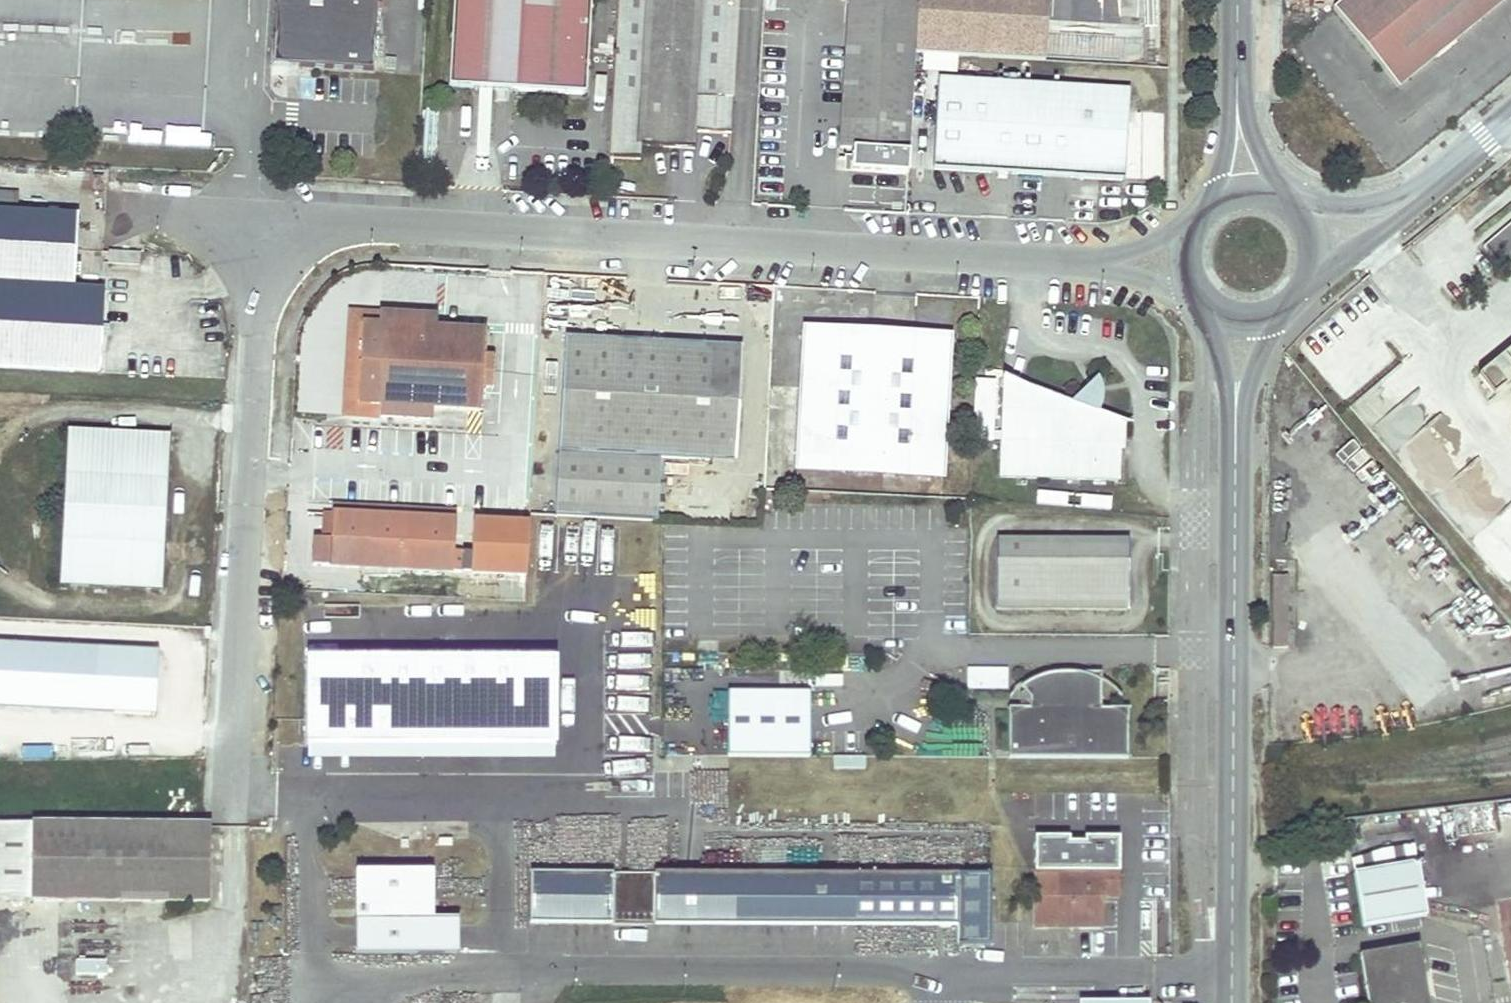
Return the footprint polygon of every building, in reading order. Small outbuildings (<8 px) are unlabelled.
[(272,67),(370,73),(374,0),(275,0),(272,67)] [(448,88),(583,96),(588,0),(452,0),(448,88)] [(615,49),(614,64),(608,155),(633,157),(641,157),(641,146),(694,149),(695,131),(732,133),(738,0),(617,0),(615,49)] [(914,54),(917,0),(844,0),(841,49),(840,74),(836,150),(906,154),(909,154),(914,54)] [(914,54),(1047,61),(1048,45),(1050,0),(917,0),(914,54)] [(1334,6),(1400,85),(1503,0),(1341,0),(1334,6)] [(1160,50),(1048,45),(1047,61),(1160,66),(1160,50)] [(1128,90),(938,81),(934,171),(1124,180),(1128,90)] [(103,373),(106,292),(76,291),(80,217),(0,213),(0,368),(103,373)] [(1484,249),(1503,272),(1510,266),(1510,226),(1484,249)] [(143,268),(144,253),(112,252),(111,266),(143,268)] [(412,314),(412,324),(435,325),(435,315),(412,314)] [(361,347),(380,348),(382,322),(362,321),(361,347)] [(486,353),(487,328),(435,325),(412,324),(382,322),(380,348),(361,347),(358,399),(377,400),(429,403),(483,406),(484,382),(486,353)] [(846,460),(845,470),(947,474),(952,336),(802,330),(797,458),(846,460)] [(740,345),(564,334),(552,514),(654,520),(658,455),(733,460),(740,345)] [(1476,376),(1491,394),(1510,378),(1510,347),(1476,376)] [(494,353),(486,353),(484,382),(493,383),(494,353)] [(1099,376),(1072,403),(1101,413),(1104,406),(1105,400),(1105,393),(1104,388),(1103,384),(1102,380),(1099,376)] [(1072,403),(1002,379),(1001,480),(1124,482),(1122,420),(1101,413),(1072,403)] [(377,412),(428,414),(429,403),(377,400),(377,412)] [(158,438),(68,433),(61,574),(165,580),(171,452),(158,438)] [(172,439),(158,438),(171,452),(172,439)] [(846,460),(797,458),(797,468),(845,470),(846,460)] [(458,521),(334,513),(334,526),(332,551),(331,565),(455,573),(456,554),(458,521)] [(1128,540),(996,539),(996,609),(1127,610),(1128,540)] [(331,565),(332,551),(323,550),(322,565),(331,565)] [(466,554),(456,554),(455,573),(465,573),(466,554)] [(1452,593),(1458,587),(1464,582),(1442,556),(1431,565),(1452,593)] [(1272,576),(1280,576),(1280,561),(1272,561),(1272,576)] [(1287,578),(1273,578),(1271,648),(1285,648),(1287,578)] [(1472,592),(1460,602),(1485,633),(1497,623),(1472,592)] [(0,644),(0,706),(158,715),(162,653),(0,644)] [(558,664),(308,661),(307,743),(557,746),(558,664)] [(965,689),(1006,689),(1006,667),(965,667),(965,689)] [(1069,671),(1068,671),(1051,672),(1034,678),(1022,684),(1025,689),(1030,696),(1030,706),(1021,706),(1009,706),(1009,748),(1028,748),(1028,756),(1101,757),(1101,749),(1128,749),(1128,706),(1101,706),(1101,671),(1069,671)] [(1467,692),(1457,681),(1450,687),(1460,699),(1467,692)] [(1030,696),(1025,689),(1021,693),(1021,706),(1030,706),(1030,696)] [(810,755),(811,693),(729,692),(728,755),(810,755)] [(1009,748),(1008,756),(1028,756),(1028,748),(1009,748)] [(1101,749),(1101,757),(1128,757),(1128,749),(1101,749)] [(0,822),(0,900),(33,900),(34,823),(0,822)] [(33,900),(208,902),(209,824),(34,823),(33,900)] [(1118,897),(1118,876),(1118,837),(1084,837),(1084,842),(1068,842),(1068,837),(1034,837),(1034,926),(1057,925),(1057,919),(1077,919),(1077,926),(1101,926),(1101,897),(1118,897)] [(1363,927),(1423,914),(1412,863),(1352,876),(1363,927)] [(458,954),(458,919),(433,919),(433,872),(356,872),(356,954),(458,954)] [(611,924),(612,874),(529,874),(529,924),(611,924)] [(611,924),(633,924),(655,924),(656,875),(612,874),(611,924)] [(854,925),(854,875),(656,875),(655,924),(854,925)] [(956,927),(956,937),(956,946),(989,948),(990,876),(854,875),(854,925),(956,927)] [(1389,950),(1359,955),(1367,1002),(1427,1002),(1418,945),(1389,950)] [(82,972),(107,972),(107,959),(82,959),(82,972)]
